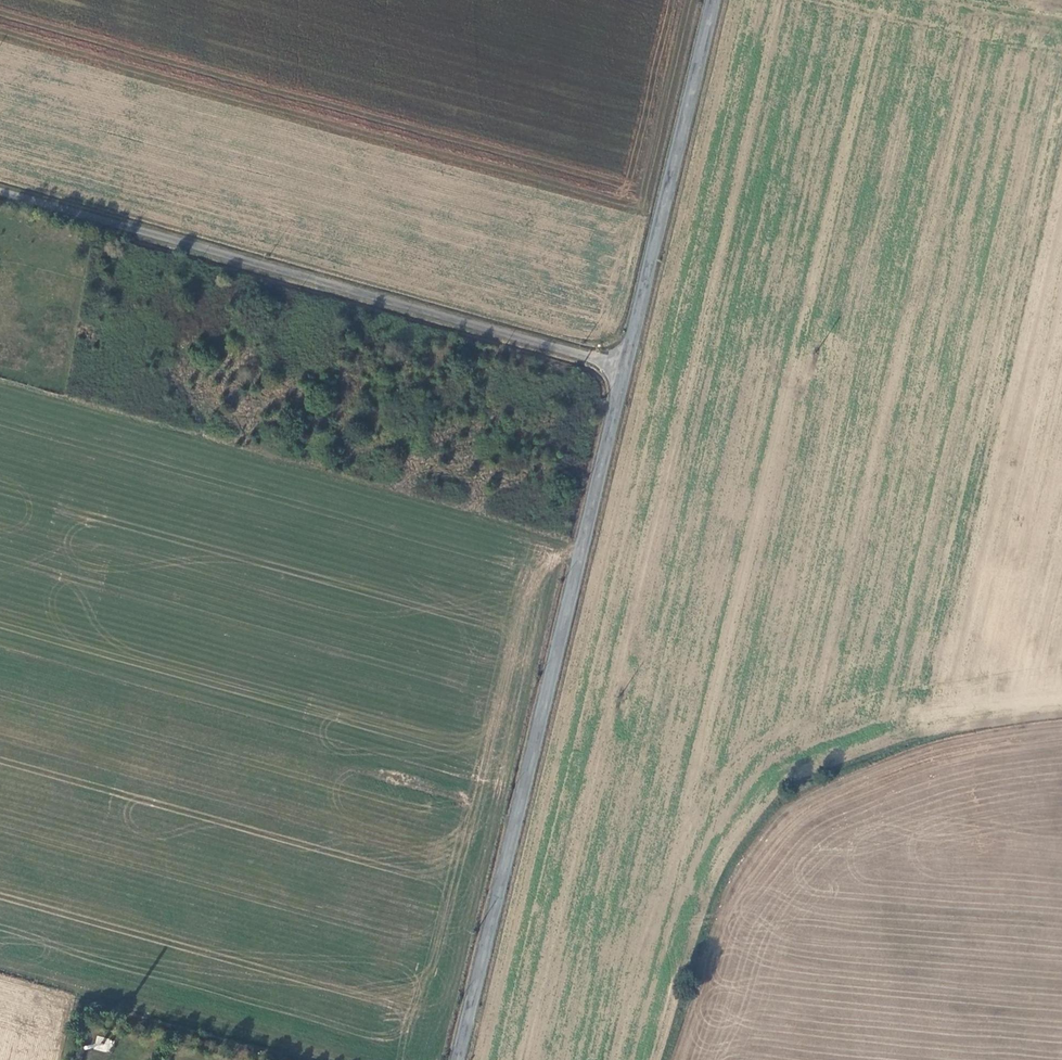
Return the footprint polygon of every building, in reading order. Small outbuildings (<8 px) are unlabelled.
[(94,1049),(111,1051),(113,1038),(96,1036),(94,1049)]
